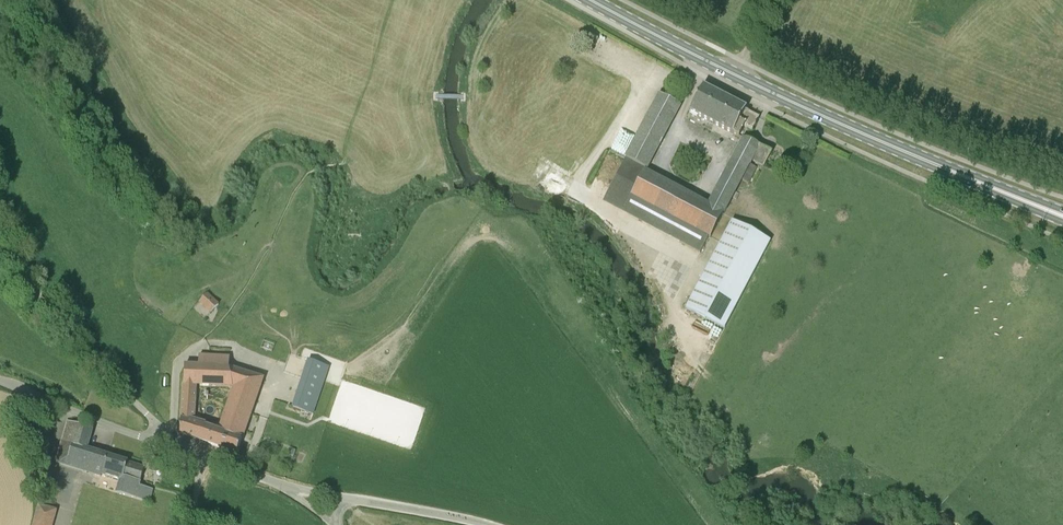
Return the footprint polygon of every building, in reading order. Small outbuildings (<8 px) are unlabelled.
[(689,111),(713,124),(727,98),(703,86),(689,111)] [(649,162),(680,105),(660,94),(628,151),(624,157),(626,158),(602,202),(700,254),(709,236),(711,237),(714,230),(741,179),(749,183),(757,168),(748,164),(751,160),(763,166),(771,152),(743,138),(708,204),(645,171),(648,165),(647,165),(649,162)] [(747,109),(727,98),(713,124),(740,137),(744,127),(753,131),(759,118),(746,111),(747,109)] [(771,241),(732,220),(686,307),(725,328),(771,241)] [(208,293),(199,302),(210,313),(219,304),(208,293)] [(183,384),(183,385),(195,385),(224,386),(233,387),(226,409),(219,432),(224,433),(242,439),(252,409),(263,379),(246,373),(229,367),(230,359),(224,358),(209,357),(199,357),(198,367),(185,366),(183,384)] [(313,413),(328,367),(307,360),(292,406),(313,413)] [(181,433),(199,440),(203,427),(197,425),(197,421),(194,420),(195,385),(183,385),(181,433)] [(86,448),(92,430),(67,421),(53,460),(100,475),(101,474),(120,480),(116,493),(148,502),(152,489),(139,486),(145,468),(128,463),(128,462),(86,448)] [(199,440),(199,441),(206,443),(224,449),(237,454),(237,452),(239,453),(239,451),(238,450),(242,439),(224,433),(219,432),(211,429),(203,427),(199,440)] [(184,475),(187,464),(180,462),(177,473),(184,475)] [(58,509),(37,503),(31,524),(53,524),(58,509)]
